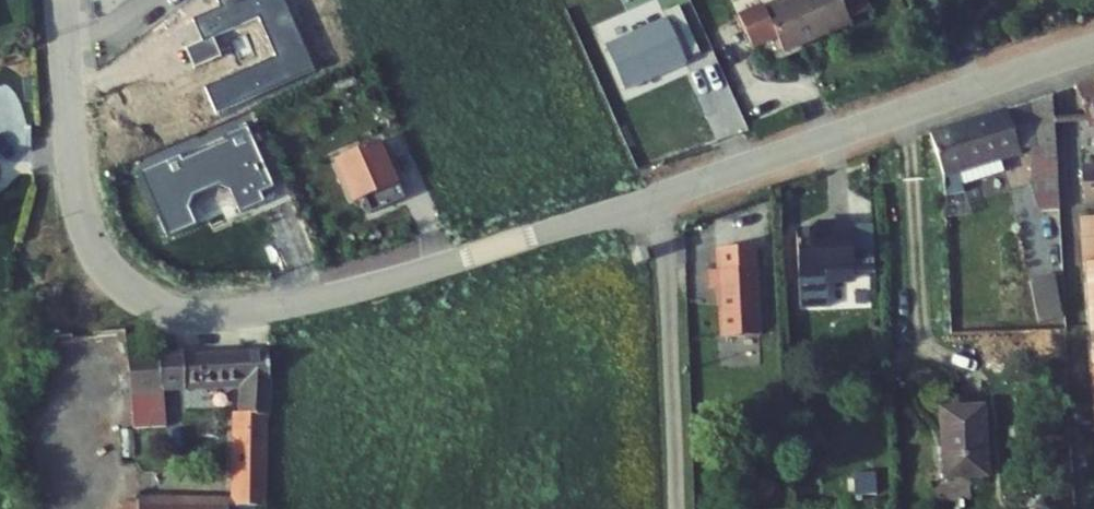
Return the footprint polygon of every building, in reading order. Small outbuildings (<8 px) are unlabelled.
[(9,23),(0,0),(0,26),(9,23)] [(806,43),(872,13),(867,0),(795,0),(789,3),(806,43)] [(636,84),(716,51),(698,5),(617,38),(636,84)] [(1064,82),(948,122),(954,167),(1036,144),(1049,143),(1054,204),(1073,202),(1064,82)] [(396,147),(363,161),(380,201),(387,218),(420,204),(396,147)] [(363,161),(353,165),(370,205),(380,201),(363,161)] [(848,208),(848,215),(815,217),(818,262),(845,260),(845,266),(873,264),(868,206),(848,208)] [(737,283),(740,333),(777,330),(773,263),(726,266),(727,284),(737,283)] [(1037,321),(1061,318),(1056,271),(1031,274),(1037,321)] [(152,364),(160,401),(257,385),(253,508),(288,508),(297,375),(286,338),(152,364)] [(965,404),(968,475),(1016,472),(1010,400),(965,404)] [(856,494),(875,493),(874,471),(856,471),(856,494)] [(137,497),(122,497),(122,508),(136,508),(137,497)]
